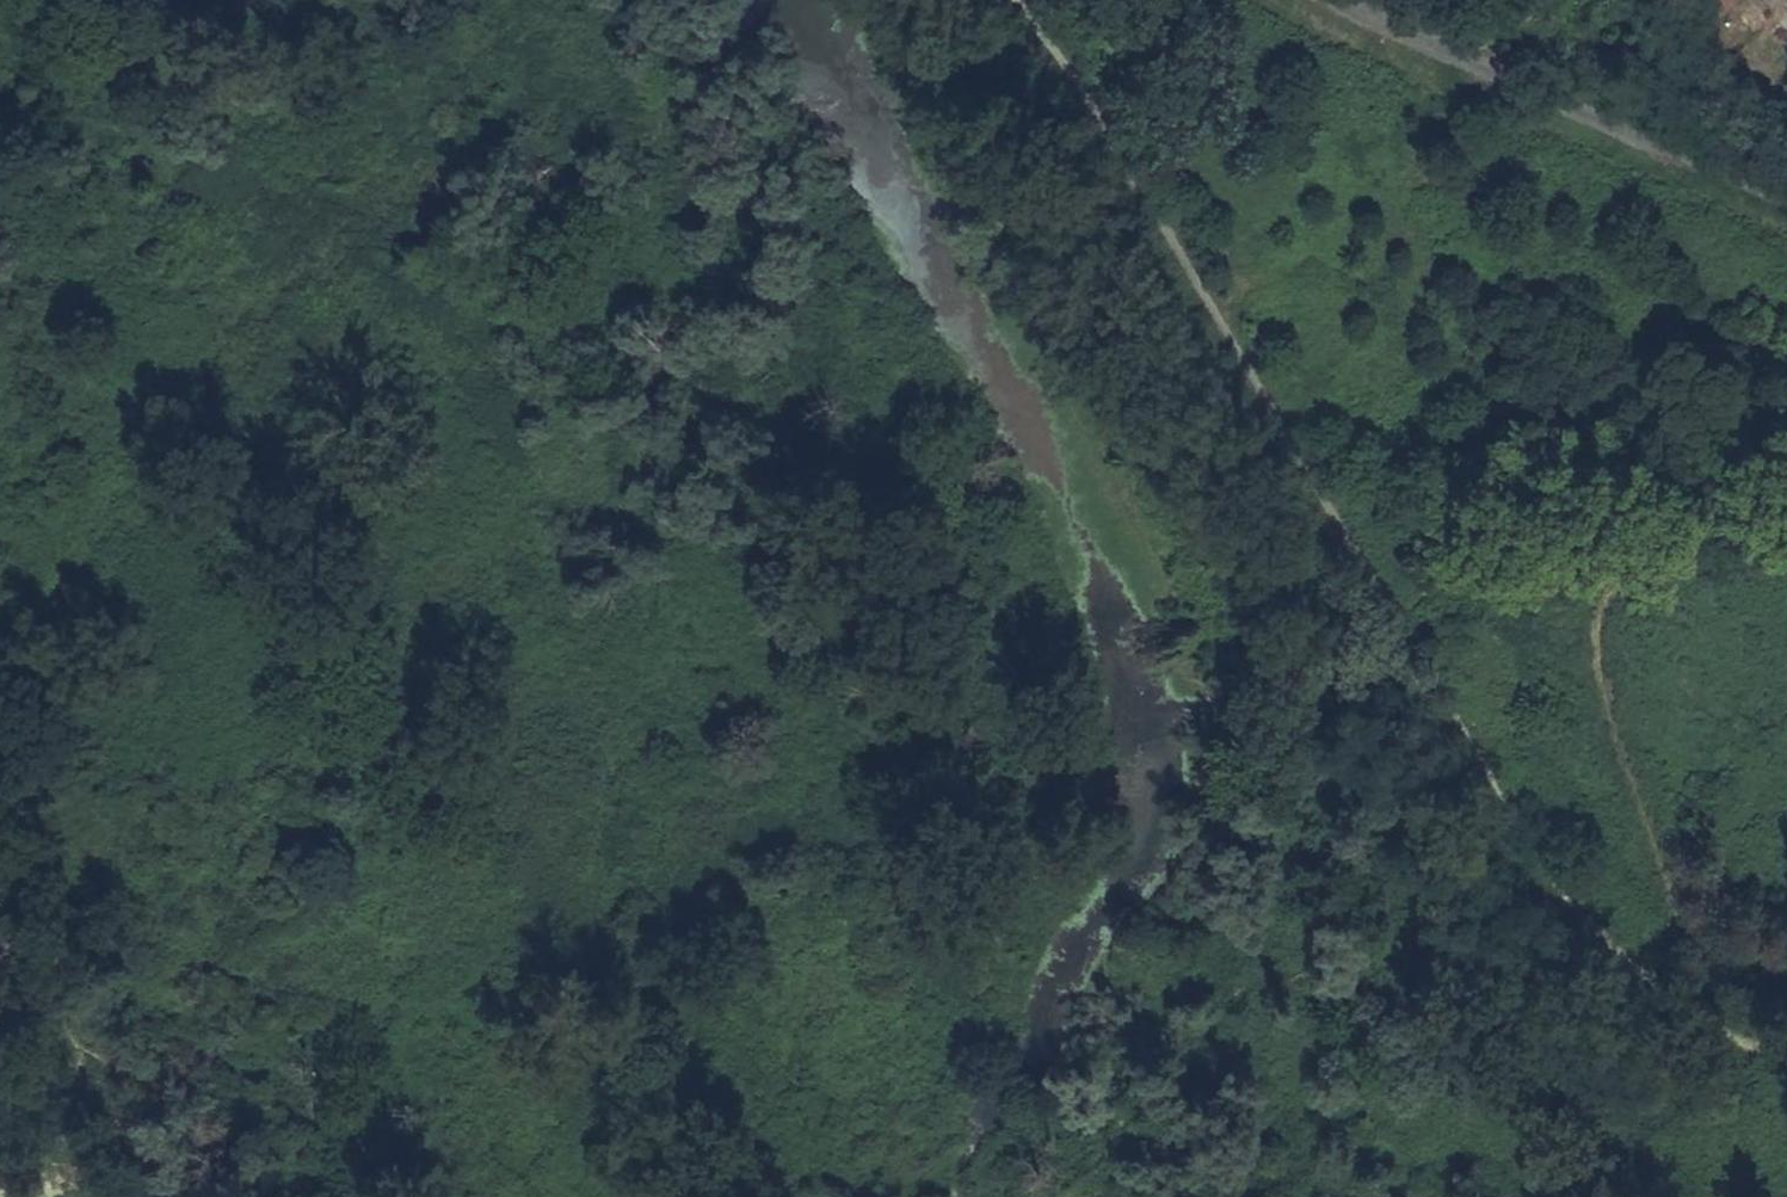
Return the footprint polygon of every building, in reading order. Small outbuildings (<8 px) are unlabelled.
[(1707,24),(1731,0),(1689,0),(1686,3),(1707,24)] [(1726,12),(1703,35),(1715,48),(1739,25),(1726,12)]
